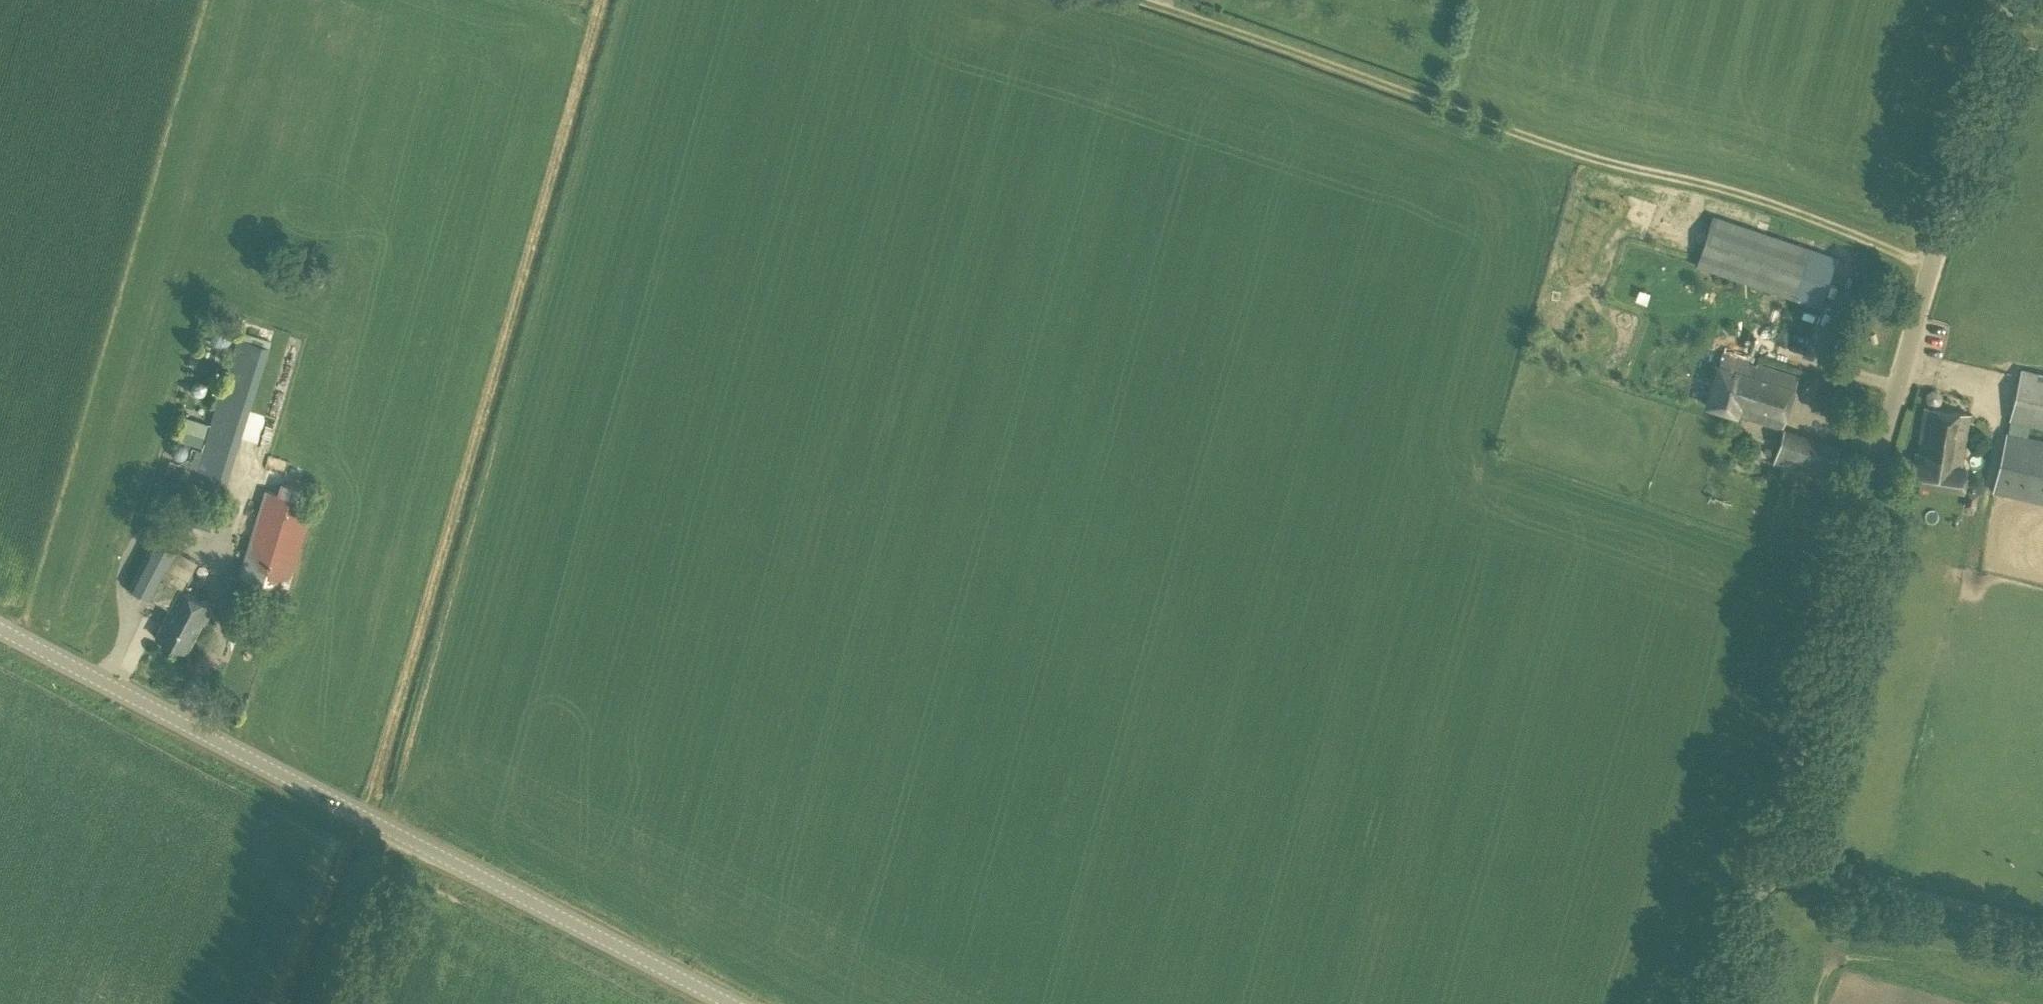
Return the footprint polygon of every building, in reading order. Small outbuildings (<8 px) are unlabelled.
[(1818,307),(1835,256),(1713,214),(1695,265),(1818,307)] [(221,346),(222,346),(223,346),(224,346),(225,345),(226,345),(227,345),(227,344),(228,344),(229,343),(230,343),(230,342),(231,342),(231,341),(232,341),(232,340),(233,339),(233,338),(234,337),(234,336),(234,335),(234,334),(234,333),(234,332),(234,331),(234,330),(234,329),(233,328),(233,327),(232,326),(232,325),(231,325),(231,324),(230,324),(230,323),(229,323),(229,322),(228,322),(227,321),(226,321),(225,321),(224,320),(223,320),(222,320),(221,320),(220,320),(219,320),(218,321),(217,321),(216,321),(215,322),(214,322),(214,323),(213,323),(213,324),(212,324),(212,325),(211,325),(211,326),(210,326),(210,327),(210,328),(209,328),(209,329),(209,330),(209,331),(209,332),(208,333),(209,334),(209,335),(209,336),(209,337),(209,338),(210,338),(210,339),(210,340),(211,340),(211,341),(212,342),(213,343),(214,343),(214,344),(215,344),(216,345),(217,345),(218,345),(218,346),(219,346),(220,346),(221,346)] [(223,496),(270,347),(237,337),(202,450),(197,449),(185,485),(223,496)] [(2042,339),(2034,371),(2020,368),(2008,420),(2009,420),(1993,490),(2042,501),(2042,439),(2027,435),(2029,425),(2042,428),(2042,340),(2042,339)] [(1751,377),(1755,363),(1721,352),(1705,404),(1740,415),(1746,397),(1748,398),(1753,381),(1751,377)] [(1746,397),(1740,415),(1780,427),(1796,375),(1755,363),(1751,377),(1753,381),(1748,398),(1746,397)] [(191,387),(191,388),(191,389),(191,390),(191,391),(192,392),(192,393),(193,393),(193,394),(194,394),(194,395),(195,395),(196,395),(196,396),(197,396),(198,396),(199,396),(200,396),(201,396),(202,395),(203,395),(204,394),(205,394),(205,393),(206,392),(206,391),(207,391),(207,390),(207,389),(207,388),(207,387),(207,386),(207,385),(206,385),(206,384),(206,383),(205,383),(205,382),(204,382),(204,381),(203,381),(202,381),(202,380),(201,380),(200,380),(199,380),(198,380),(197,380),(196,380),(195,381),(194,381),(193,382),(192,383),(192,384),(191,384),(191,385),(191,386),(191,387)] [(1961,466),(1970,415),(1924,407),(1915,460),(1909,459),(1906,480),(1961,489),(1965,467),(1961,466)] [(201,446),(208,423),(185,416),(178,438),(201,446)] [(1827,479),(1836,448),(1780,432),(1771,462),(1827,479)] [(172,450),(172,451),(172,452),(172,453),(172,454),(173,455),(173,456),(174,456),(174,457),(175,457),(176,458),(177,458),(178,459),(179,459),(180,459),(181,459),(182,459),(182,458),(183,458),(184,458),(184,457),(185,457),(186,456),(187,455),(187,454),(187,453),(188,453),(188,452),(188,451),(188,450),(188,449),(188,448),(187,448),(187,447),(187,446),(186,446),(186,445),(185,445),(185,444),(184,444),(183,443),(182,443),(181,443),(180,443),(179,443),(178,443),(177,443),(176,443),(176,444),(175,444),(174,445),(173,446),(173,447),(172,447),(172,448),(172,449),(172,450)] [(1770,454),(1772,448),(1764,446),(1762,452),(1770,454)] [(300,499),(304,488),(282,481),(278,492),(265,488),(238,576),(287,590),(313,503),(300,499)] [(187,499),(191,488),(185,486),(181,497),(187,499)] [(206,623),(212,610),(208,608),(210,605),(182,590),(197,560),(152,537),(128,587),(169,608),(156,633),(187,649),(202,621),(206,623)]
